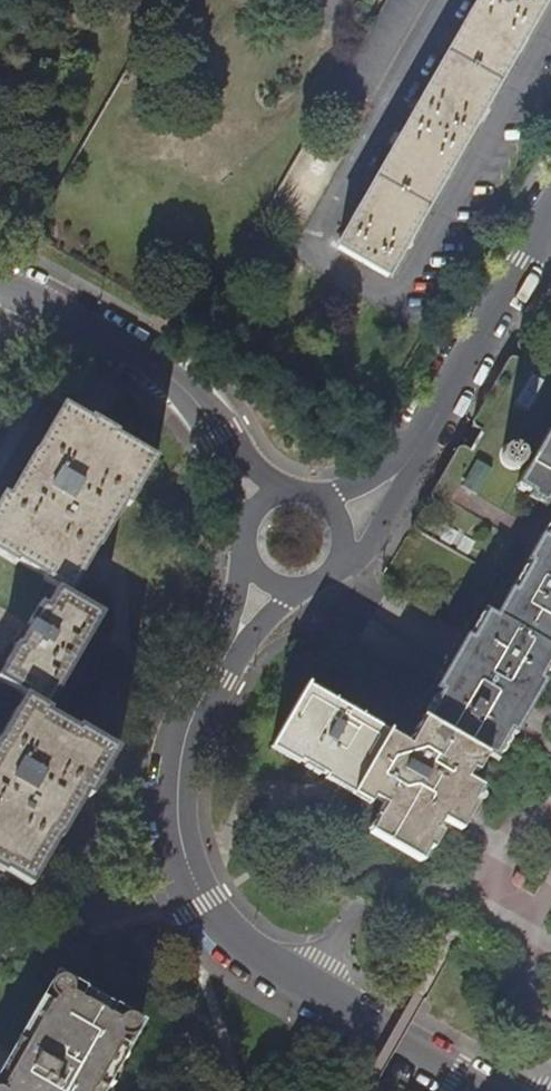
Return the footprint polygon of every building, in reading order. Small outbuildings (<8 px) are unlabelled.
[(339,88),(365,104),(424,0),(390,0),(339,88)] [(549,0),(483,0),(340,250),(389,278),(549,0)] [(420,519),(417,524),(419,530),(422,537),(494,578),(532,512),(545,511),(526,500),(529,496),(516,488),(548,433),(550,435),(550,354),(521,337),(520,343),(520,346),(523,352),(527,355),(523,362),(520,361),(513,361),(509,363),(478,420),(478,425),(482,433),(472,451),(464,450),(459,452),(434,495),(435,501),(440,506),(435,514),(429,512),(423,515),(420,519)] [(69,408),(63,405),(54,421),(60,425),(69,408)] [(7,866),(5,871),(23,882),(31,869),(38,872),(55,841),(53,840),(79,793),(87,798),(88,799),(90,800),(108,768),(103,765),(112,748),(78,729),(76,732),(50,717),(53,711),(47,708),(102,618),(71,599),(64,594),(75,576),(81,580),(97,551),(94,549),(120,505),(130,511),(148,479),(142,475),(152,458),(120,439),(118,443),(88,425),(90,420),(69,408),(60,425),(54,421),(35,453),(40,456),(15,500),(8,496),(3,494),(0,500),(0,556),(17,565),(19,563),(45,578),(43,582),(58,591),(46,613),(39,609),(28,627),(33,630),(21,651),(16,649),(4,669),(8,672),(0,684),(24,698),(31,702),(22,718),(15,714),(0,740),(0,747),(4,749),(0,754),(0,862),(7,866)] [(118,443),(120,439),(123,434),(92,417),(90,420),(88,425),(118,443)] [(548,433),(516,488),(529,496),(532,491),(550,502),(547,506),(550,509),(550,435),(548,433)] [(35,453),(8,496),(15,500),(40,456),(35,453)] [(142,475),(148,479),(158,462),(152,458),(142,475)] [(529,496),(526,500),(545,511),(547,506),(550,502),(532,491),(529,496)] [(97,551),(105,555),(130,511),(120,505),(94,549),(97,551)] [(420,519),(416,519),(395,557),(330,667),(416,715),(494,578),(422,537),(419,530),(417,524),(420,519)] [(544,540),(550,543),(534,571),(527,568),(512,594),(518,597),(503,625),(493,619),(486,615),(471,641),(477,644),(446,698),(439,695),(424,721),(482,752),(493,758),(507,733),(499,728),(515,700),(524,705),(550,658),(550,528),(544,540)] [(550,543),(544,540),(539,537),(523,565),(527,568),(534,571),(550,543)] [(75,576),(64,594),(71,599),(81,580),(75,576)] [(509,592),(493,619),(503,625),(518,597),(512,594),(509,592)] [(465,638),(434,692),(439,695),(446,698),(477,644),(471,641),(465,638)] [(507,733),(493,758),(496,761),(512,734),(543,679),(550,665),(550,658),(524,705),(507,733)] [(550,683),(543,679),(512,734),(518,738),(550,683)] [(445,823),(449,826),(465,798),(470,801),(477,789),(469,784),(475,773),(471,771),(482,752),(424,721),(410,746),(310,688),(280,739),(308,755),(303,764),(328,779),(333,771),(377,797),(373,804),(385,811),(373,835),(421,863),(429,851),(425,848),(434,831),(439,834),(445,823)] [(22,718),(31,702),(24,698),(15,714),(22,718)] [(499,728),(507,733),(524,705),(515,700),(499,728)] [(303,764),(308,755),(280,739),(273,751),(301,767),(303,764)] [(103,765),(108,768),(117,751),(112,748),(103,765)] [(482,777),(493,758),(482,752),(471,771),(475,773),(482,777)] [(377,797),(333,771),(328,779),(326,782),(371,809),(373,804),(377,797)] [(61,844),(87,798),(79,793),(53,840),(55,841),(61,844)] [(462,833),(478,805),(474,803),(470,801),(465,798),(449,826),(462,833)] [(442,836),(439,834),(434,831),(425,848),(429,851),(432,852),(442,836)] [(23,882),(30,886),(38,872),(31,869),(23,882)] [(119,1044),(116,1042),(120,1035),(125,1036),(130,1034),(134,1030),(136,1023),(134,1018),(130,1014),(125,1012),(120,1013),(115,1016),(112,1021),(67,995),(70,989),(69,983),(64,977),(59,975),(55,975),(49,978),(46,983),(45,987),(47,993),(49,996),(53,998),(51,1001),(49,1000),(0,1087),(0,1090),(91,1090),(119,1044)]
